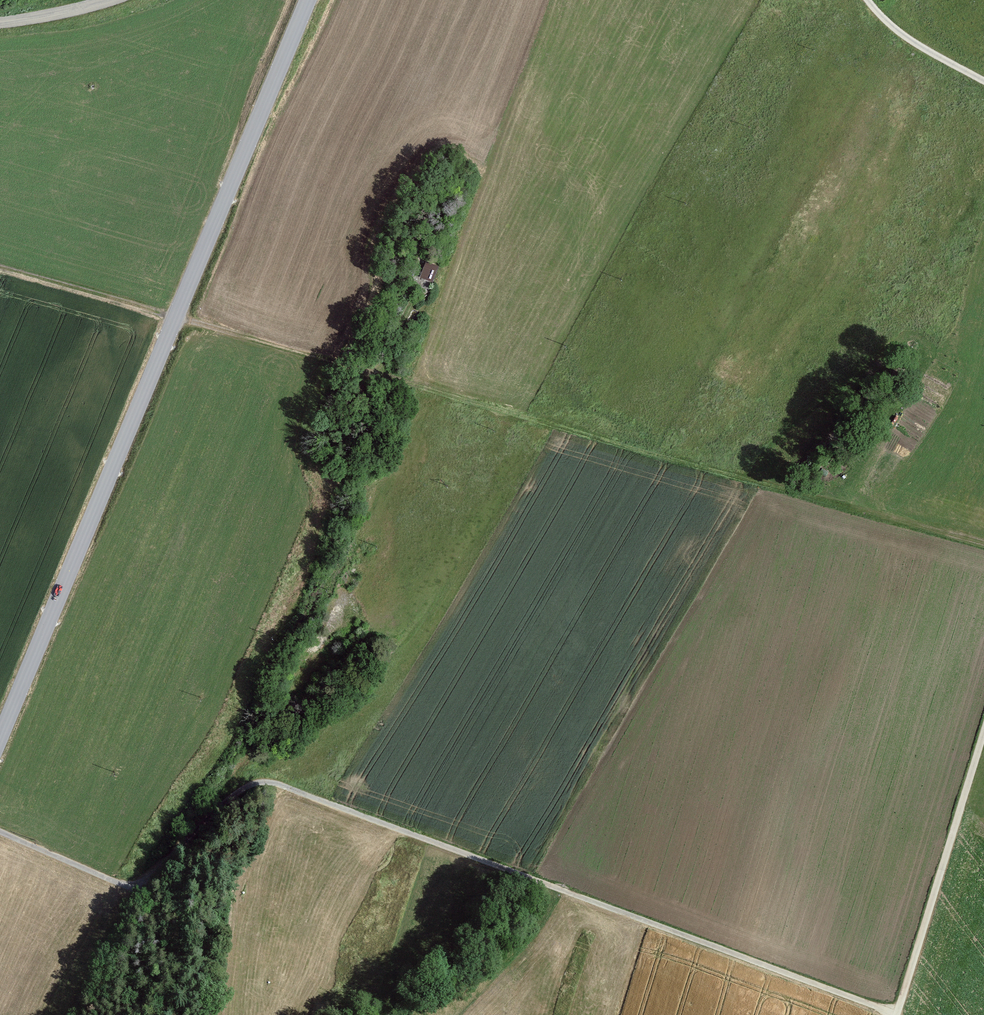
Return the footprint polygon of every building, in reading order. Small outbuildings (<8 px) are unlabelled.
[(434,283),(440,262),(424,258),(418,278),(434,283)]
